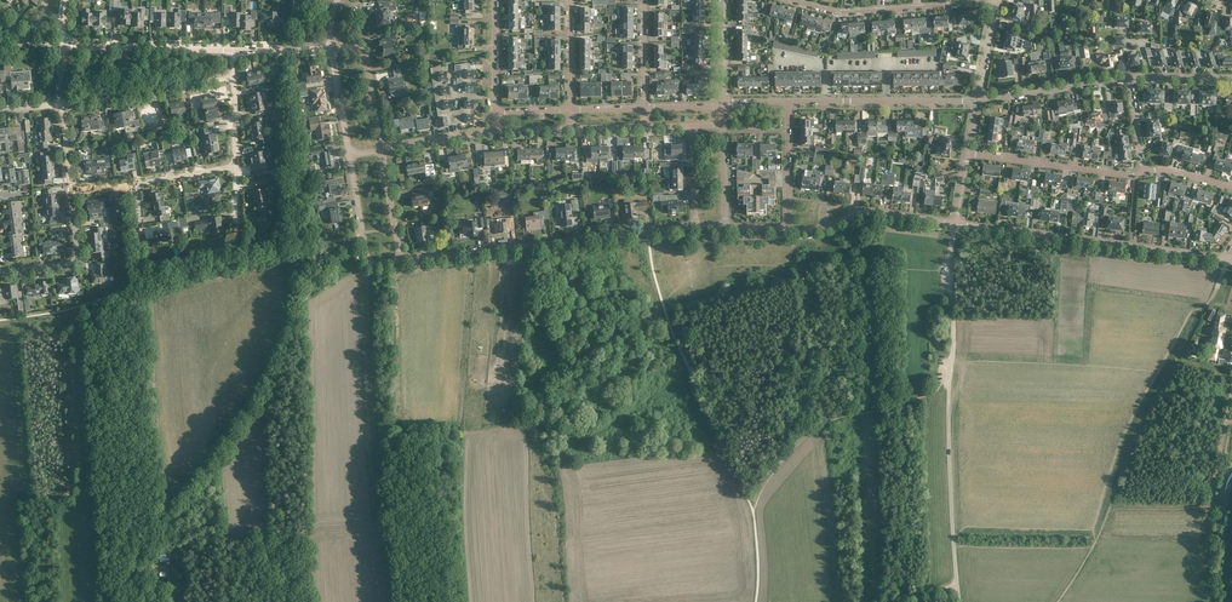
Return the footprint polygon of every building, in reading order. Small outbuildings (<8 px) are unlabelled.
[(1165,13),(1170,15),(1177,0),(1168,0),(1162,12),(1165,13)] [(390,23),(388,11),(391,11),(390,10),(395,9),(395,7),(396,6),(395,1),(378,1),(380,10),(376,10),(379,25),(390,23)] [(458,2),(458,10),(461,10),(461,13),(469,13),(469,10),(473,10),(473,2),(463,2),(460,2),(458,2)] [(1176,11),(1177,11),(1176,17),(1182,17),(1182,13),(1183,12),(1187,14),(1186,18),(1194,18),(1194,16),(1196,12),(1193,11),(1196,6),(1187,2),(1184,8),(1179,6),(1176,11)] [(552,3),(542,3),(542,5),(546,5),(546,7),(547,7),(547,15),(549,15),(559,15),(560,7),(552,7),(552,3)] [(1030,12),(1026,11),(1026,13),(1024,12),(1024,11),(1023,10),(1024,6),(1015,4),(1014,5),(1013,5),(1013,7),(1013,8),(1013,11),(1029,16),(1030,12)] [(595,8),(581,8),(581,16),(595,16),(595,9),(607,9),(607,5),(595,5),(595,8)] [(770,15),(778,17),(780,8),(780,7),(779,7),(780,6),(776,5),(776,6),(773,5),(773,6),(771,5),(770,10),(771,10),(770,15)] [(232,26),(240,26),(241,26),(241,16),(241,13),(231,13),(231,6),(224,6),(224,17),(232,17),(232,26)] [(623,16),(633,16),(633,8),(630,8),(630,6),(622,6),(622,8),(620,8),(620,16),(623,16)] [(787,10),(780,8),(778,17),(785,19),(787,10)] [(94,25),(94,14),(93,14),(89,14),(89,9),(83,9),(83,15),(82,20),(82,21),(82,23),(82,24),(82,25),(83,25),(83,26),(93,26),(93,25),(94,25)] [(132,13),(132,25),(131,27),(141,27),(141,22),(144,22),(144,20),(148,20),(148,9),(142,9),(142,14),(132,13)] [(132,25),(132,13),(132,10),(120,10),(120,21),(122,21),(122,25),(132,25)] [(168,14),(156,14),(156,10),(150,10),(150,18),(156,18),(156,19),(157,19),(157,22),(156,22),(156,27),(166,27),(166,21),(168,21),(168,14)] [(168,21),(169,21),(169,27),(180,28),(180,22),(179,22),(179,20),(186,20),(186,11),(178,10),(178,14),(169,13),(169,14),(168,14),(168,21)] [(792,24),(795,12),(787,10),(785,19),(784,24),(787,25),(788,22),(792,24)] [(240,26),(240,29),(250,29),(250,19),(256,20),(256,11),(251,11),(251,16),(241,16),(241,26),(240,26)] [(1010,19),(1020,22),(1021,18),(1024,19),(1028,20),(1029,16),(1013,11),(1012,15),(1011,15),(1010,17),(1011,18),(1010,19)] [(94,14),(94,25),(94,26),(105,26),(105,25),(105,24),(106,24),(106,21),(105,21),(106,16),(105,16),(105,12),(99,12),(99,14),(95,14),(94,14)] [(957,12),(952,12),(952,15),(958,15),(958,25),(969,25),(969,23),(970,22),(970,20),(969,20),(969,18),(969,15),(960,15),(960,12),(957,12)] [(1205,26),(1209,27),(1209,35),(1219,36),(1220,27),(1216,27),(1217,22),(1213,22),(1215,14),(1214,13),(1213,13),(1213,12),(1212,12),(1211,12),(1210,12),(1208,12),(1205,26)] [(204,15),(199,15),(199,13),(189,13),(189,22),(193,22),(193,21),(195,21),(195,25),(198,25),(198,28),(204,28),(205,15),(204,15)] [(264,22),(267,22),(267,27),(278,27),(278,13),(267,13),(260,13),(260,22),(264,22)] [(204,28),(212,28),(212,22),(220,22),(220,14),(204,14),(204,15),(205,15),(204,28)] [(753,14),(748,14),(738,14),(738,21),(742,21),(742,25),(747,25),(747,21),(750,21),(750,17),(753,17),(753,14)] [(808,25),(810,17),(803,15),(801,23),(808,25)] [(815,27),(818,19),(810,17),(808,25),(807,29),(814,31),(815,27)] [(934,26),(930,26),(931,35),(935,34),(934,30),(937,30),(937,28),(941,28),(941,17),(933,18),(934,26)] [(948,23),(948,17),(941,17),(941,28),(949,27),(949,32),(953,31),(952,23),(948,23)] [(1118,28),(1118,27),(1120,27),(1120,28),(1123,28),(1123,27),(1128,27),(1128,17),(1116,17),(1116,22),(1115,22),(1115,28),(1118,28)] [(918,19),(919,34),(927,33),(927,29),(926,19),(925,19),(925,18),(922,18),(921,19),(918,19)] [(825,21),(818,19),(815,27),(823,29),(825,21)] [(912,29),(911,20),(908,20),(908,19),(905,19),(904,20),(904,30),(912,29)] [(919,34),(918,19),(911,20),(912,29),(912,34),(919,34)] [(825,21),(823,29),(830,31),(833,22),(825,20),(825,21)] [(895,30),(895,21),(887,21),(888,31),(888,35),(888,36),(892,36),(891,34),(895,33),(895,30)] [(880,22),(872,22),(873,36),(881,36),(880,31),(880,22)] [(1137,33),(1140,33),(1140,32),(1142,32),(1142,33),(1146,33),(1150,33),(1151,23),(1139,22),(1138,27),(1137,27),(1137,33)] [(847,33),(850,33),(849,24),(846,24),(846,23),(842,23),(842,24),(842,30),(839,29),(837,37),(846,39),(847,33)] [(857,23),(849,24),(850,33),(857,33),(857,23)] [(860,32),(865,32),(864,23),(857,23),(857,33),(858,36),(861,36),(860,32)] [(461,26),(455,26),(455,37),(458,37),(461,37),(463,37),(473,37),(473,29),(469,29),(469,26),(461,26)] [(738,30),(738,38),(747,38),(748,38),(752,38),(756,38),(756,35),(752,35),(751,35),(751,30),(751,27),(744,26),(744,30),(738,30)] [(1006,41),(1019,44),(1020,40),(1021,36),(1018,35),(1008,33),(1008,34),(1007,35),(1006,37),(1007,38),(1006,41)] [(396,40),(395,34),(381,37),(384,56),(394,54),(394,57),(399,56),(398,49),(393,50),(392,41),(396,40)] [(1231,36),(1231,40),(1225,42),(1225,39),(1220,39),(1220,48),(1231,46),(1231,36)] [(461,37),(458,37),(458,48),(469,48),(469,45),(473,45),(473,37),(463,37),(461,37)] [(950,48),(968,51),(968,48),(969,47),(970,45),(969,44),(969,43),(966,43),(965,40),(966,40),(965,37),(957,38),(956,45),(951,44),(950,48)] [(1125,38),(1113,37),(1113,45),(1125,46),(1125,38)] [(517,43),(517,38),(508,38),(508,46),(525,46),(525,43),(521,43),(517,43)] [(1018,47),(1019,47),(1019,44),(1006,41),(1006,45),(1005,45),(1004,47),(1005,48),(1005,49),(1015,51),(1015,47),(1016,47),(1017,45),(1018,45),(1018,47)] [(1081,47),(1082,58),(1089,57),(1087,46),(1081,47)] [(1162,48),(1160,48),(1151,48),(1145,47),(1147,56),(1156,56),(1159,66),(1167,66),(1164,57),(1162,48)] [(968,51),(950,48),(949,48),(948,52),(957,54),(956,57),(966,59),(966,58),(967,58),(968,56),(967,55),(968,51)] [(1184,67),(1181,57),(1178,49),(1162,48),(1164,57),(1173,57),(1176,67),(1184,67)] [(1102,54),(1096,55),(1097,60),(1100,59),(1100,63),(1105,63),(1104,62),(1107,62),(1107,67),(1113,66),(1112,62),(1117,61),(1116,56),(1123,55),(1122,49),(1118,50),(1118,52),(1116,53),(1116,54),(1102,56),(1102,54)] [(1195,49),(1178,49),(1181,57),(1189,58),(1192,67),(1200,68),(1197,58),(1195,49)] [(1195,49),(1197,58),(1206,58),(1209,68),(1217,68),(1211,50),(1195,49)] [(1231,66),(1231,58),(1223,58),(1223,55),(1222,49),(1214,51),(1215,56),(1217,55),(1220,63),(1223,63),(1223,66),(1231,66)] [(1062,70),(1063,69),(1066,68),(1064,51),(1060,52),(1061,59),(1057,59),(1059,69),(1060,69),(1061,70),(1062,70)] [(1073,67),(1074,67),(1073,57),(1069,57),(1068,51),(1064,51),(1066,68),(1070,68),(1071,69),(1073,68),(1073,67)] [(1045,69),(1046,69),(1045,61),(1038,62),(1038,60),(1037,60),(1037,57),(1041,56),(1040,52),(1033,53),(1036,71),(1041,70),(1042,71),(1045,71),(1045,70),(1045,69)] [(1139,57),(1138,57),(1137,52),(1128,54),(1129,61),(1128,61),(1127,61),(1127,62),(1126,62),(1126,63),(1126,64),(1127,64),(1127,65),(1128,65),(1129,65),(1129,66),(1131,66),(1135,66),(1134,65),(1139,65),(1139,61),(1139,57)] [(738,53),(738,61),(747,61),(747,64),(757,64),(757,60),(751,60),(751,56),(755,56),(756,56),(756,53),(755,53),(752,53),(738,53)] [(1032,73),(1036,73),(1036,71),(1033,53),(1029,53),(1031,63),(1027,64),(1028,74),(1029,74),(1030,75),(1032,74),(1032,73)] [(1011,61),(1001,62),(1002,73),(1000,73),(1001,78),(1003,77),(1003,78),(1013,76),(1011,61)] [(508,62),(508,70),(517,70),(521,70),(521,65),(525,65),(525,64),(527,64),(527,62),(525,62),(520,62),(517,62),(508,62)] [(471,79),(473,79),(473,70),(468,70),(468,63),(454,65),(454,73),(460,73),(460,78),(460,79),(471,79)] [(746,74),(746,70),(746,66),(738,66),(738,71),(743,71),(743,78),(738,78),(737,78),(737,82),(738,82),(738,87),(746,87),(746,78),(746,74)] [(320,70),(315,70),(315,67),(307,68),(308,72),(305,72),(307,83),(313,82),(313,81),(316,81),(316,82),(322,81),(320,70)] [(441,81),(447,80),(446,72),(440,73),(439,67),(430,68),(432,83),(441,81)] [(405,75),(404,68),(393,70),(394,78),(388,79),(390,91),(391,91),(391,97),(398,96),(398,90),(404,89),(402,76),(405,75)] [(31,81),(30,75),(27,75),(27,72),(21,73),(11,74),(12,89),(14,88),(14,91),(18,90),(18,88),(28,87),(28,81),(31,81)] [(261,72),(253,73),(252,72),(246,73),(248,83),(253,82),(253,84),(263,83),(261,72)] [(840,86),(840,84),(843,84),(843,74),(834,74),(834,72),(832,72),(832,80),(834,80),(834,86),(840,86)] [(879,72),(879,73),(870,73),(870,84),(870,86),(876,86),(876,84),(880,84),(880,79),(882,79),(882,72),(879,72)] [(903,84),(903,74),(894,74),(894,72),(892,72),(892,79),(894,79),(894,84),(898,84),(898,86),(903,86),(903,84)] [(939,86),(939,79),(942,79),(942,72),(939,72),(939,74),(930,74),(930,84),(934,84),(934,86),(939,86)] [(867,86),(867,84),(870,84),(870,73),(861,74),(861,84),(861,86),(867,86)] [(785,86),(785,84),(785,74),(776,74),(776,84),(780,84),(780,86),(785,86)] [(795,86),(795,84),(795,74),(785,74),(785,84),(789,84),(789,86),(795,86)] [(803,86),(803,84),(803,74),(795,74),(795,84),(798,84),(798,86),(803,86)] [(812,86),(812,84),(812,74),(803,74),(803,84),(807,84),(807,86),(812,86)] [(821,86),(821,74),(812,74),(812,84),(816,84),(816,86),(821,86)] [(849,86),(849,84),(853,84),(852,74),(843,74),(843,84),(843,86),(849,86)] [(858,86),(858,84),(861,84),(861,74),(852,74),(853,84),(853,86),(858,86)] [(903,74),(903,84),(907,84),(907,86),(912,86),(912,84),(912,74),(903,74)] [(912,74),(912,84),(916,84),(916,86),(921,86),(921,84),(921,74),(912,74)] [(921,74),(921,84),(925,84),(925,86),(930,86),(930,84),(930,74),(921,74)] [(947,76),(943,76),(943,85),(959,85),(959,82),(961,82),(961,76),(954,76),(954,74),(947,74),(947,76)] [(460,78),(457,78),(457,86),(462,86),(462,92),(473,92),(473,83),(471,83),(471,79),(460,79),(460,78)] [(673,91),(680,91),(680,80),(665,80),(665,86),(665,95),(673,95),(673,91)] [(696,94),(704,94),(704,83),(704,80),(699,80),(699,82),(695,83),(695,85),(696,85),(696,94)] [(443,96),(449,95),(448,86),(442,87),(441,81),(432,83),(435,97),(443,95),(443,96)] [(688,94),(696,94),(696,85),(695,85),(688,85),(688,81),(683,81),(683,90),(687,90),(688,94)] [(307,89),(305,82),(298,84),(299,90),(307,89)] [(602,97),(602,82),(591,83),(592,97),(602,97)] [(622,82),(612,82),(612,96),(622,96),(622,82)] [(622,82),(622,96),(633,96),(632,82),(622,82)] [(581,83),(581,97),(592,97),(591,83),(581,83)] [(657,89),(654,89),(655,95),(658,95),(665,95),(665,86),(665,83),(661,83),(661,86),(657,86),(657,89)] [(517,98),(518,98),(518,87),(513,87),(513,85),(508,85),(508,88),(508,95),(510,95),(510,98),(514,98),(514,100),(517,100),(517,98)] [(518,85),(518,87),(518,98),(526,98),(526,95),(527,95),(527,85),(518,85)] [(559,94),(558,86),(549,87),(549,98),(557,97),(557,94),(559,94)] [(541,95),(541,98),(549,98),(549,87),(539,87),(539,95),(541,95)] [(326,98),(325,93),(319,94),(318,90),(311,91),(312,95),(310,95),(312,105),(316,104),(317,110),(320,109),(320,111),(326,110),(325,98),(326,98)] [(1150,103),(1150,104),(1155,104),(1155,90),(1154,90),(1154,91),(1152,91),(1152,90),(1148,90),(1148,91),(1147,94),(1144,93),(1144,100),(1147,100),(1147,103),(1150,103)] [(1160,91),(1160,90),(1155,90),(1155,104),(1160,105),(1160,103),(1164,103),(1164,100),(1164,95),(1164,91),(1160,91)] [(1177,104),(1177,105),(1182,105),(1182,91),(1177,91),(1174,91),(1173,96),(1173,100),(1173,103),(1177,104)] [(1187,92),(1187,91),(1182,91),(1182,105),(1186,105),(1186,104),(1190,104),(1190,101),(1190,96),(1190,92),(1187,92)] [(1207,91),(1203,91),(1203,92),(1200,92),(1199,97),(1199,101),(1199,104),(1202,104),(1202,106),(1207,106),(1207,91)] [(1207,106),(1212,106),(1212,105),(1216,105),(1216,101),(1216,97),(1216,93),(1212,93),(1212,92),(1207,91),(1207,106)] [(262,101),(261,93),(247,95),(248,104),(262,101)] [(202,102),(204,109),(206,108),(216,106),(215,103),(217,103),(216,95),(200,98),(201,102),(202,102)] [(437,111),(450,109),(451,109),(450,100),(444,101),(443,96),(443,95),(435,97),(437,111)] [(461,110),(453,111),(453,114),(457,114),(457,115),(471,115),(471,114),(471,109),(473,109),(473,100),(465,100),(465,107),(461,107),(461,110)] [(1073,104),(1072,100),(1065,101),(1066,113),(1074,112),(1074,110),(1077,110),(1076,103),(1073,104)] [(175,103),(170,104),(172,117),(186,114),(187,120),(193,119),(191,109),(185,110),(184,101),(178,102),(178,103),(175,103)] [(262,101),(248,104),(249,108),(250,108),(250,112),(257,111),(257,114),(267,112),(267,111),(269,110),(268,108),(264,109),(262,101)] [(1054,106),(1055,113),(1059,113),(1059,115),(1067,114),(1066,113),(1065,101),(1057,102),(1058,106),(1054,106)] [(1114,109),(1108,110),(1110,119),(1115,118),(1115,116),(1119,115),(1118,113),(1123,113),(1122,108),(1123,108),(1123,105),(1122,105),(1122,103),(1117,104),(1116,101),(1113,102),(1113,104),(1114,109)] [(1034,115),(1042,114),(1041,111),(1043,110),(1042,105),(1040,105),(1033,106),(1034,115)] [(219,111),(218,106),(216,106),(206,108),(207,112),(205,112),(207,120),(209,120),(209,122),(205,123),(206,127),(213,125),(212,119),(218,118),(217,111),(219,111)] [(1024,117),(1029,116),(1034,115),(1033,106),(1023,107),(1023,108),(1021,108),(1022,114),(1024,114),(1024,117)] [(147,121),(156,120),(156,122),(160,121),(159,112),(155,112),(154,109),(151,110),(150,108),(145,109),(147,121)] [(437,111),(438,119),(435,120),(436,127),(439,126),(439,128),(448,126),(448,125),(452,124),(450,111),(450,109),(437,111)] [(473,123),(473,114),(471,114),(471,115),(457,115),(457,114),(453,114),(453,111),(450,111),(452,124),(462,123),(462,122),(465,122),(465,123),(473,123)] [(127,112),(122,113),(124,127),(133,126),(133,125),(135,125),(135,128),(140,127),(139,120),(133,121),(132,112),(128,112),(127,112)] [(1102,112),(1094,113),(1096,122),(1096,125),(1096,127),(1108,126),(1107,114),(1102,115),(1102,112)] [(115,129),(124,127),(122,113),(114,114),(115,124),(108,125),(109,132),(114,132),(113,129),(115,129)] [(1085,116),(1081,117),(1081,127),(1086,126),(1085,124),(1092,123),(1093,132),(1094,132),(1094,137),(1098,136),(1097,130),(1097,129),(1096,127),(1096,125),(1096,122),(1094,113),(1087,114),(1088,118),(1085,118),(1085,116)] [(428,118),(416,120),(415,114),(410,115),(410,117),(399,119),(400,130),(417,127),(417,131),(429,129),(428,118)] [(91,130),(90,116),(81,117),(82,127),(80,127),(81,134),(84,133),(84,130),(91,130)] [(90,116),(91,130),(98,129),(98,132),(105,132),(104,123),(99,124),(98,116),(90,116)] [(316,129),(317,140),(328,138),(327,135),(331,135),(329,124),(325,125),(324,122),(320,123),(319,117),(309,119),(311,130),(316,129)] [(991,117),(990,125),(999,127),(1000,122),(1003,122),(1003,119),(1001,119),(991,117)] [(39,119),(40,131),(51,130),(50,126),(50,124),(50,118),(39,119)] [(255,123),(248,125),(250,133),(262,131),(260,124),(264,123),(263,118),(255,119),(255,123)] [(802,121),(801,121),(801,128),(810,128),(818,128),(818,125),(814,125),(814,119),(810,119),(810,120),(806,120),(806,119),(802,119),(802,121)] [(846,120),(842,120),(841,122),(836,122),(835,122),(835,128),(837,128),(837,132),(842,132),(842,130),(846,130),(846,120)] [(855,133),(855,128),(857,128),(857,122),(855,122),(855,121),(850,122),(850,120),(846,120),(846,130),(846,133),(855,133)] [(1161,128),(1160,123),(1159,123),(1158,120),(1155,120),(1150,121),(1151,121),(1146,122),(1147,125),(1146,125),(1146,130),(1161,128)] [(897,131),(905,131),(906,131),(905,121),(897,121),(897,122),(896,122),(896,126),(897,125),(897,131)] [(914,121),(905,121),(906,131),(905,131),(905,135),(913,135),(913,137),(919,137),(919,136),(923,136),(923,127),(919,127),(919,124),(914,124),(914,121)] [(869,132),(877,132),(877,122),(869,122),(869,132)] [(877,122),(877,132),(877,133),(887,133),(887,127),(886,127),(886,122),(877,122)] [(990,125),(988,133),(998,134),(999,130),(1002,130),(1002,127),(999,127),(990,125)] [(1059,145),(1058,154),(1065,155),(1066,151),(1069,151),(1069,147),(1075,147),(1076,141),(1077,132),(1078,128),(1071,127),(1072,131),(1071,139),(1072,139),(1072,144),(1059,142),(1059,145)] [(4,128),(0,129),(0,142),(5,141),(7,154),(12,153),(10,140),(8,130),(4,130),(4,128)] [(16,128),(8,129),(8,130),(10,140),(17,139),(19,152),(24,152),(22,140),(25,139),(24,131),(21,131),(21,134),(17,134),(16,128)] [(810,128),(801,128),(802,136),(810,136),(813,136),(813,132),(818,132),(818,128),(810,128)] [(1146,130),(1147,134),(1148,134),(1148,137),(1153,137),(1157,137),(1157,136),(1160,136),(1160,132),(1161,132),(1161,128),(1146,130)] [(202,142),(204,141),(205,145),(217,143),(216,135),(208,136),(208,134),(209,133),(208,129),(200,130),(202,142)] [(224,129),(216,130),(218,141),(226,140),(224,129)] [(38,132),(35,132),(36,145),(38,145),(38,148),(48,147),(47,141),(52,141),(51,130),(40,131),(40,132),(38,132)] [(1025,150),(1026,150),(1025,151),(1029,151),(1029,150),(1033,151),(1034,141),(1034,140),(1042,141),(1044,130),(1040,130),(1039,138),(1031,137),(1030,141),(1026,140),(1025,150)] [(1117,138),(1119,138),(1120,145),(1129,144),(1127,136),(1124,137),(1123,130),(1116,131),(1117,138)] [(267,137),(263,138),(262,131),(250,133),(252,141),(259,140),(259,144),(268,142),(267,137)] [(988,133),(987,141),(997,142),(998,138),(1001,138),(1001,135),(998,134),(988,133)] [(810,136),(802,136),(802,145),(802,146),(806,146),(806,145),(814,145),(814,140),(818,140),(818,136),(810,136)] [(932,146),(933,136),(926,136),(925,145),(932,146)] [(1027,137),(1023,136),(1022,138),(1017,138),(1017,137),(1012,136),(1010,144),(1018,145),(1017,149),(1021,149),(1021,150),(1024,150),(1025,150),(1026,140),(1027,137)] [(932,143),(932,146),(941,147),(951,149),(951,147),(952,147),(952,145),(951,144),(952,143),(951,143),(951,142),(952,138),(951,138),(950,137),(948,137),(947,138),(946,140),(942,139),(942,140),(935,139),(935,144),(932,143)] [(1164,142),(1162,149),(1160,148),(1159,154),(1165,156),(1165,155),(1169,156),(1170,152),(1171,153),(1172,149),(1171,149),(1172,148),(1176,149),(1178,141),(1174,139),(1173,144),(1164,142)] [(1180,139),(1178,145),(1182,146),(1179,155),(1182,156),(1182,160),(1189,162),(1192,153),(1184,151),(1185,147),(1182,147),(1184,141),(1180,139)] [(168,140),(162,141),(163,143),(164,150),(165,153),(170,152),(170,149),(168,140)] [(164,150),(163,143),(156,145),(157,151),(150,152),(151,154),(146,155),(147,161),(145,161),(146,167),(153,166),(153,164),(155,164),(156,165),(160,164),(158,154),(165,153),(164,150)] [(211,153),(219,151),(217,143),(205,145),(206,149),(204,150),(205,156),(212,155),(211,153)] [(1051,149),(1050,153),(1058,154),(1059,145),(1048,144),(1047,149),(1051,149)] [(1121,153),(1130,152),(1129,144),(1120,145),(1121,153)] [(681,145),(671,145),(671,146),(664,146),(664,154),(668,154),(668,151),(671,151),(671,155),(681,155),(681,145)] [(1089,159),(1089,158),(1090,159),(1092,146),(1081,145),(1080,151),(1083,152),(1083,157),(1084,158),(1089,159)] [(336,166),(335,159),(334,160),(334,157),(333,149),(329,150),(328,146),(320,148),(321,152),(323,151),(325,166),(323,166),(323,168),(336,166)] [(628,148),(622,148),(623,157),(628,157),(628,161),(634,160),(634,157),(634,146),(628,147),(628,148)] [(637,146),(634,146),(634,157),(643,157),(643,158),(649,158),(649,149),(643,150),(643,148),(637,148),(637,146)] [(1092,146),(1090,159),(1092,159),(1097,160),(1097,159),(1098,160),(1100,151),(1100,148),(1092,146)] [(186,159),(184,147),(172,149),(174,161),(186,159)] [(265,160),(264,154),(268,154),(267,147),(258,148),(259,153),(249,154),(251,163),(252,163),(252,162),(265,160)] [(599,147),(590,147),(591,158),(599,158),(599,147)] [(608,161),(608,147),(599,147),(599,158),(599,161),(608,161)] [(951,149),(941,147),(940,151),(936,150),(935,154),(940,155),(939,155),(949,157),(949,153),(950,154),(950,153),(951,152),(951,150),(951,149)] [(565,148),(556,148),(556,153),(553,153),(554,160),(556,160),(565,160),(565,148)] [(574,151),(574,148),(565,148),(565,160),(570,160),(570,162),(576,162),(576,151),(574,151)] [(517,160),(521,160),(521,164),(530,164),(530,160),(529,149),(517,149),(517,160)] [(530,160),(536,160),(536,164),(542,163),(541,150),(533,150),(533,149),(529,149),(530,160)] [(42,169),(55,168),(53,157),(46,158),(46,157),(45,157),(45,152),(36,153),(36,158),(41,158),(42,166),(43,165),(43,169),(42,169)] [(495,166),(503,166),(503,167),(509,166),(508,155),(504,156),(504,152),(494,153),(495,166)] [(1121,153),(1118,153),(1119,159),(1122,159),(1122,161),(1123,161),(1123,162),(1131,161),(1130,160),(1131,159),(1130,152),(1121,153)] [(1200,155),(1192,153),(1189,162),(1198,164),(1199,160),(1202,161),(1205,153),(1201,152),(1200,155)] [(133,162),(137,161),(136,153),(127,155),(128,159),(119,161),(121,171),(134,168),(133,162)] [(480,160),(481,167),(477,167),(477,169),(478,176),(483,175),(483,168),(486,168),(486,167),(495,166),(494,153),(484,154),(484,157),(485,157),(485,159),(480,160)] [(470,158),(466,159),(465,155),(456,157),(458,168),(463,167),(464,168),(465,169),(472,168),(470,158)] [(1214,156),(1211,164),(1215,165),(1214,169),(1222,171),(1224,162),(1225,160),(1217,158),(1217,157),(1214,156)] [(94,160),(95,174),(104,174),(104,169),(105,169),(105,167),(110,167),(109,157),(104,157),(104,159),(94,160)] [(456,157),(448,158),(449,165),(447,165),(447,164),(443,165),(444,172),(448,172),(447,169),(449,169),(450,169),(458,168),(456,157)] [(95,174),(94,160),(84,161),(85,170),(86,170),(87,175),(95,174)] [(252,162),(252,163),(253,171),(257,170),(257,171),(261,171),(261,169),(268,168),(266,160),(265,160),(252,162)] [(424,162),(406,165),(408,175),(426,172),(424,162)] [(674,162),(665,163),(665,166),(671,166),(671,168),(668,168),(668,179),(672,179),(682,178),(682,169),(678,170),(677,168),(674,168),(674,162)] [(1224,162),(1222,171),(1230,173),(1231,170),(1231,165),(1224,162)] [(1001,167),(984,165),(983,174),(1000,177),(1001,167)] [(55,177),(55,168),(42,169),(43,180),(39,180),(39,185),(51,184),(50,177),(55,177)] [(943,176),(942,172),(939,173),(937,168),(934,169),(936,178),(943,176)] [(1013,169),(1012,179),(1020,180),(1022,170),(1013,169)] [(1,170),(0,171),(1,178),(2,178),(5,177),(6,182),(15,181),(15,179),(14,172),(14,170),(5,171),(5,170),(1,170)] [(766,176),(769,178),(769,179),(776,179),(776,170),(737,170),(737,179),(744,179),(744,178),(747,176),(750,178),(754,174),(759,174),(763,178),(766,176)] [(810,189),(813,171),(802,170),(801,177),(803,177),(802,187),(805,188),(810,189)] [(1029,181),(1030,171),(1022,170),(1020,180),(1029,181)] [(14,172),(15,179),(19,179),(20,184),(29,182),(28,171),(19,172),(18,171),(14,172)] [(821,186),(823,172),(813,171),(810,189),(815,190),(815,189),(819,190),(820,185),(821,186)] [(914,177),(913,186),(920,187),(921,175),(922,173),(915,172),(915,177),(914,177)] [(1043,183),(1053,185),(1054,174),(1046,173),(1045,180),(1039,179),(1039,183),(1039,186),(1043,187),(1043,183)] [(873,194),(873,197),(881,199),(883,185),(889,186),(889,185),(890,175),(885,174),(883,184),(882,183),(881,185),(875,184),(874,185),(873,194)] [(1061,186),(1060,187),(1066,188),(1067,180),(1062,180),(1062,175),(1054,174),(1053,185),(1051,193),(1055,194),(1056,185),(1061,186)] [(933,205),(942,206),(942,201),(944,201),(944,195),(939,194),(940,181),(944,180),(943,176),(935,178),(936,182),(936,187),(933,205)] [(1084,188),(1086,179),(1077,177),(1077,181),(1073,181),(1072,188),(1080,189),(1081,187),(1084,188)] [(668,183),(669,189),(670,190),(682,189),(682,178),(672,179),(666,179),(666,183),(668,183)] [(840,178),(840,183),(835,182),(833,192),(842,193),(844,179),(840,178)] [(207,190),(207,194),(218,192),(221,191),(219,181),(216,182),(215,179),(198,182),(199,188),(208,186),(209,189),(207,190)] [(260,209),(260,208),(267,207),(266,198),(267,198),(266,193),(264,193),(263,187),(268,186),(266,179),(255,181),(256,189),(257,188),(257,190),(253,191),(254,197),(255,197),(255,200),(254,201),(256,209),(257,208),(257,209),(260,209)] [(325,187),(329,186),(331,197),(334,197),(341,195),(339,187),(338,187),(337,179),(324,181),(325,187)] [(842,193),(850,194),(852,184),(847,184),(848,179),(844,179),(842,193)] [(1086,179),(1084,188),(1093,189),(1094,180),(1086,179)] [(1118,183),(1110,182),(1109,186),(1107,185),(1106,191),(1113,192),(1112,196),(1113,196),(1112,201),(1115,201),(1118,183)] [(1168,193),(1168,195),(1175,198),(1176,194),(1179,184),(1172,182),(1168,193)] [(442,189),(441,183),(431,184),(432,191),(442,189)] [(754,213),(760,213),(760,215),(766,215),(766,203),(770,203),(770,200),(776,200),(776,188),(776,183),(769,183),(769,185),(763,185),(763,199),(751,199),(751,185),(744,185),(744,184),(737,184),(737,188),(738,188),(738,200),(744,200),(744,203),(747,203),(747,215),(754,215),(754,213)] [(1125,193),(1126,184),(1118,183),(1115,201),(1118,202),(1120,193),(1125,193)] [(873,194),(874,185),(864,184),(863,193),(863,194),(870,195),(870,194),(873,194)] [(1154,200),(1156,185),(1145,184),(1143,199),(1154,200)] [(1179,184),(1176,194),(1175,198),(1183,200),(1187,186),(1179,184)] [(936,187),(932,186),(931,193),(925,192),(924,199),(925,199),(925,204),(933,205),(936,187)] [(894,187),(892,200),(898,200),(897,202),(901,202),(901,201),(902,201),(903,192),(904,188),(894,187)] [(903,192),(902,201),(911,202),(911,201),(912,201),(913,197),(911,196),(912,194),(912,189),(908,189),(908,187),(904,187),(904,188),(903,192)] [(46,206),(46,207),(58,206),(58,200),(57,200),(57,196),(57,195),(52,195),(52,189),(43,190),(44,196),(45,196),(46,203),(46,206)] [(1187,206),(1191,207),(1193,202),(1198,203),(1198,202),(1203,203),(1206,192),(1198,190),(1196,197),(1194,196),(1193,198),(1190,197),(1187,206)] [(160,201),(159,196),(163,196),(162,192),(155,194),(155,191),(148,192),(149,198),(151,198),(152,202),(160,201)] [(414,193),(415,197),(411,197),(413,207),(422,205),(422,207),(428,206),(426,195),(428,195),(427,191),(414,193)] [(217,193),(218,193),(218,192),(207,194),(205,194),(207,203),(209,203),(210,207),(221,205),(219,195),(217,196),(217,193)] [(1209,210),(1212,212),(1216,206),(1212,204),(1213,201),(1212,200),(1213,194),(1206,192),(1203,203),(1207,204),(1206,206),(1211,207),(1209,210)] [(665,208),(665,207),(668,207),(668,213),(671,213),(671,214),(672,214),(675,214),(676,213),(676,212),(682,212),(681,208),(682,208),(682,201),(677,202),(677,200),(671,201),(670,196),(672,196),(672,195),(659,196),(660,201),(661,201),(661,208),(665,208)] [(1008,206),(1007,210),(1009,210),(1008,215),(1016,216),(1018,207),(1018,204),(1006,202),(1006,198),(1002,198),(1001,205),(1008,206)] [(1060,210),(1051,209),(1049,221),(1057,222),(1058,213),(1066,214),(1067,210),(1068,204),(1068,200),(1062,199),(1060,210)] [(87,201),(88,211),(89,211),(101,210),(101,209),(100,200),(87,201)] [(164,200),(160,201),(152,202),(152,203),(153,203),(154,211),(157,211),(158,216),(160,216),(161,222),(170,220),(169,214),(166,215),(164,200)] [(977,207),(977,208),(978,208),(978,210),(978,211),(983,212),(983,210),(986,211),(986,212),(995,214),(997,202),(979,200),(978,207),(977,207)] [(1067,207),(1067,210),(1074,211),(1072,223),(1083,225),(1084,214),(1076,213),(1076,209),(1072,208),(1072,204),(1075,205),(1075,201),(1068,200),(1068,204),(1067,207)] [(21,208),(20,208),(19,201),(9,202),(10,209),(9,209),(9,214),(11,213),(10,213),(20,212),(21,212),(21,208)] [(338,207),(337,202),(335,203),(325,204),(323,205),(324,210),(327,210),(327,209),(328,209),(338,207)] [(624,204),(626,219),(637,218),(636,211),(649,209),(648,202),(635,204),(635,203),(624,204)] [(559,206),(561,226),(573,225),(571,213),(573,213),(579,213),(578,203),(572,204),(572,205),(570,205),(559,206)] [(1018,204),(1018,207),(1016,216),(1025,218),(1026,208),(1029,209),(1029,205),(1018,203),(1018,204)] [(1094,213),(1098,214),(1099,205),(1090,204),(1090,205),(1086,204),(1084,214),(1083,225),(1091,226),(1091,223),(1093,223),(1093,221),(1094,216),(1094,213)] [(1102,204),(1100,218),(1107,219),(1108,210),(1105,210),(1106,205),(1102,204)] [(593,207),(593,212),(594,218),(604,217),(604,218),(609,217),(608,205),(598,206),(593,207)] [(58,206),(46,207),(47,213),(47,217),(48,217),(51,217),(51,219),(51,221),(56,220),(56,218),(56,216),(59,216),(59,209),(58,209),(58,206)] [(340,207),(328,209),(330,223),(342,221),(341,216),(343,216),(342,211),(340,212),(340,207)] [(1049,221),(1051,209),(1045,208),(1045,211),(1042,210),(1041,220),(1049,221)] [(89,211),(90,220),(99,219),(100,223),(108,222),(108,218),(103,219),(102,209),(101,209),(101,210),(89,211)] [(1223,219),(1225,215),(1215,209),(1213,212),(1214,213),(1223,219)] [(527,226),(528,230),(542,229),(542,224),(540,224),(539,220),(541,219),(540,211),(533,212),(534,217),(525,218),(526,226),(527,226)] [(21,219),(20,212),(10,213),(11,213),(11,220),(10,220),(11,224),(12,224),(22,223),(23,223),(22,219),(21,219)] [(1214,213),(1212,217),(1221,222),(1223,219),(1214,213)] [(209,219),(209,220),(195,223),(196,230),(200,230),(200,228),(210,226),(212,233),(223,231),(221,217),(209,219)] [(506,228),(514,227),(513,217),(496,219),(497,223),(494,224),(495,234),(507,233),(506,228)] [(1112,218),(1108,217),(1107,228),(1123,231),(1124,219),(1117,218),(1116,217),(1113,217),(1112,218)] [(482,227),(483,227),(482,218),(467,220),(468,226),(459,227),(460,234),(467,234),(467,237),(477,236),(476,230),(476,228),(482,227)] [(421,227),(416,228),(419,242),(427,240),(430,240),(430,235),(427,220),(420,221),(421,227)] [(179,235),(176,222),(168,223),(169,229),(155,232),(157,242),(162,241),(171,239),(171,237),(179,235)] [(1158,235),(1159,223),(1149,222),(1148,223),(1144,223),(1143,233),(1158,235)] [(1168,237),(1177,238),(1178,223),(1170,222),(1168,237)] [(23,230),(22,223),(12,224),(13,231),(12,231),(12,235),(20,234),(24,234),(24,229),(23,230)] [(1187,224),(1178,223),(1177,238),(1185,239),(1187,224)] [(1212,234),(1211,241),(1216,242),(1220,235),(1222,236),(1223,234),(1224,234),(1225,234),(1226,231),(1226,230),(1227,228),(1218,223),(1214,231),(1212,234)] [(98,233),(90,234),(91,244),(103,243),(103,242),(106,242),(105,233),(107,232),(106,227),(98,228),(98,233)] [(1211,241),(1212,234),(1206,233),(1206,232),(1197,231),(1197,235),(1196,235),(1196,236),(1195,235),(1195,240),(1205,242),(1205,241),(1211,241)] [(21,241),(20,234),(12,235),(10,235),(11,242),(10,242),(11,247),(12,246),(22,245),(23,245),(22,241),(21,241)] [(52,240),(53,253),(63,252),(62,238),(58,238),(59,240),(52,240)] [(53,253),(52,240),(43,241),(43,239),(39,239),(40,250),(44,249),(44,253),(53,253)] [(103,243),(91,244),(92,253),(99,252),(99,258),(109,257),(108,251),(104,252),(103,243)] [(23,252),(22,245),(12,246),(13,253),(12,253),(12,257),(24,256),(24,251),(23,252)] [(97,271),(98,271),(98,273),(94,274),(95,284),(109,282),(108,272),(105,273),(104,262),(97,263),(97,271)] [(64,279),(65,283),(57,284),(59,294),(66,293),(77,292),(76,288),(78,288),(77,277),(64,279)] [(32,287),(25,288),(26,295),(33,294),(34,297),(41,296),(41,294),(42,294),(43,296),(47,295),(48,293),(49,293),(49,291),(50,290),(50,289),(50,288),(49,287),(48,287),(47,281),(39,283),(32,284),(32,287)] [(21,293),(17,293),(16,285),(10,286),(10,287),(0,289),(0,304),(7,303),(6,299),(7,299),(17,298),(19,310),(24,310),(21,293)] [(1223,322),(1224,315),(1217,314),(1215,326),(1214,326),(1213,331),(1212,331),(1211,335),(1212,336),(1212,337),(1224,339),(1226,328),(1222,328),(1222,327),(1223,322)] [(1223,344),(1224,339),(1212,337),(1212,338),(1211,338),(1210,341),(1211,342),(1210,346),(1211,347),(1210,352),(1209,359),(1216,360),(1218,348),(1222,349),(1222,348),(1223,348),(1224,345),(1223,344)]
